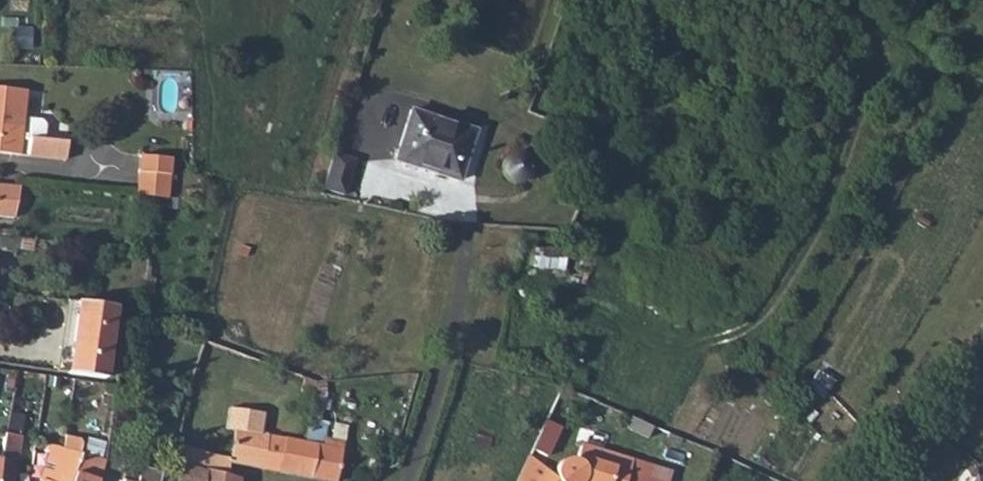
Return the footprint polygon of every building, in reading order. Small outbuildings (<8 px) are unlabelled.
[(29,29),(11,28),(9,48),(28,49),(29,29)] [(57,162),(59,143),(35,141),(36,125),(34,122),(14,120),(16,91),(0,89),(0,155),(57,162)] [(456,182),(470,135),(407,114),(393,163),(456,182)] [(524,176),(525,169),(525,168),(520,157),(510,154),(500,158),(496,168),(500,179),(509,183),(520,180),(524,176)] [(128,195),(159,198),(163,158),(131,155),(128,195)] [(10,217),(12,217),(15,184),(0,183),(0,216),(10,217)] [(99,380),(113,305),(74,301),(63,375),(99,380)] [(309,395),(312,380),(297,375),(294,391),(309,395)] [(229,462),(260,469),(266,436),(266,434),(261,433),(264,413),(228,408),(225,430),(234,431),(229,462)] [(642,437),(648,425),(624,415),(619,426),(642,437)] [(20,438),(5,435),(0,460),(0,461),(0,480),(12,480),(20,438)] [(260,469),(323,480),(334,480),(339,447),(266,436),(260,469)] [(81,455),(47,444),(45,450),(51,453),(41,480),(70,480),(81,455)] [(238,479),(226,475),(212,472),(215,460),(215,456),(176,445),(172,466),(179,468),(202,472),(201,480),(238,480),(238,479)] [(587,463),(588,452),(572,449),(569,460),(587,463)] [(622,458),(588,452),(587,463),(569,460),(568,465),(562,462),(551,466),(547,475),(537,469),(532,480),(618,480),(622,458)] [(105,460),(81,455),(70,480),(98,480),(105,460)] [(121,480),(125,465),(105,460),(98,480),(121,480)] [(226,475),(229,462),(215,460),(212,472),(226,475)] [(160,469),(139,464),(135,475),(138,476),(137,480),(158,480),(160,469)] [(202,472),(179,468),(175,480),(201,480),(202,472)]
